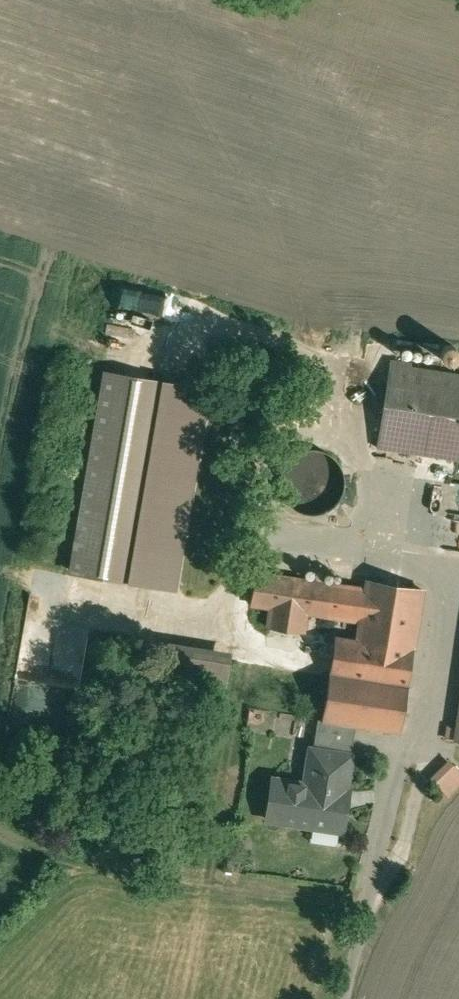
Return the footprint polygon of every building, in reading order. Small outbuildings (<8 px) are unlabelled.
[(391,364),(378,448),(458,460),(458,374),(391,364)] [(200,389),(104,373),(70,570),(166,587),(200,389)] [(311,450),(306,450),(301,452),(298,453),(295,455),(291,458),(288,461),(285,466),(283,470),(282,472),(281,475),(280,479),(280,483),(281,487),(281,491),(282,494),(283,497),(286,500),(289,504),(291,507),(294,509),(296,511),(300,513),(304,514),(309,515),(314,515),(320,515),(324,514),(328,512),(333,509),(335,507),(337,505),(340,502),(342,499),(343,495),(345,491),(346,487),(346,482),(345,476),(345,474),(344,471),(342,468),(340,464),(337,460),(333,456),(329,454),(325,452),(321,451),(316,450),(311,450)] [(458,520),(458,487),(453,486),(449,519),(458,520)] [(367,589),(256,573),(252,604),(272,607),(269,627),(304,633),(308,613),(361,621),(358,641),(415,650),(424,591),(368,581),(367,589)] [(358,641),(336,637),(323,720),(323,721),(356,726),(402,733),(415,650),(358,641)] [(228,661),(160,650),(155,682),(223,693),(228,661)] [(356,726),(323,721),(323,720),(319,719),(313,749),(350,755),(354,727),(356,727),(356,726)] [(313,749),(312,749),(306,784),(274,779),(268,819),(343,831),(347,809),(343,809),(352,755),(313,749)] [(447,798),(458,787),(458,771),(447,759),(427,778),(447,798)]
